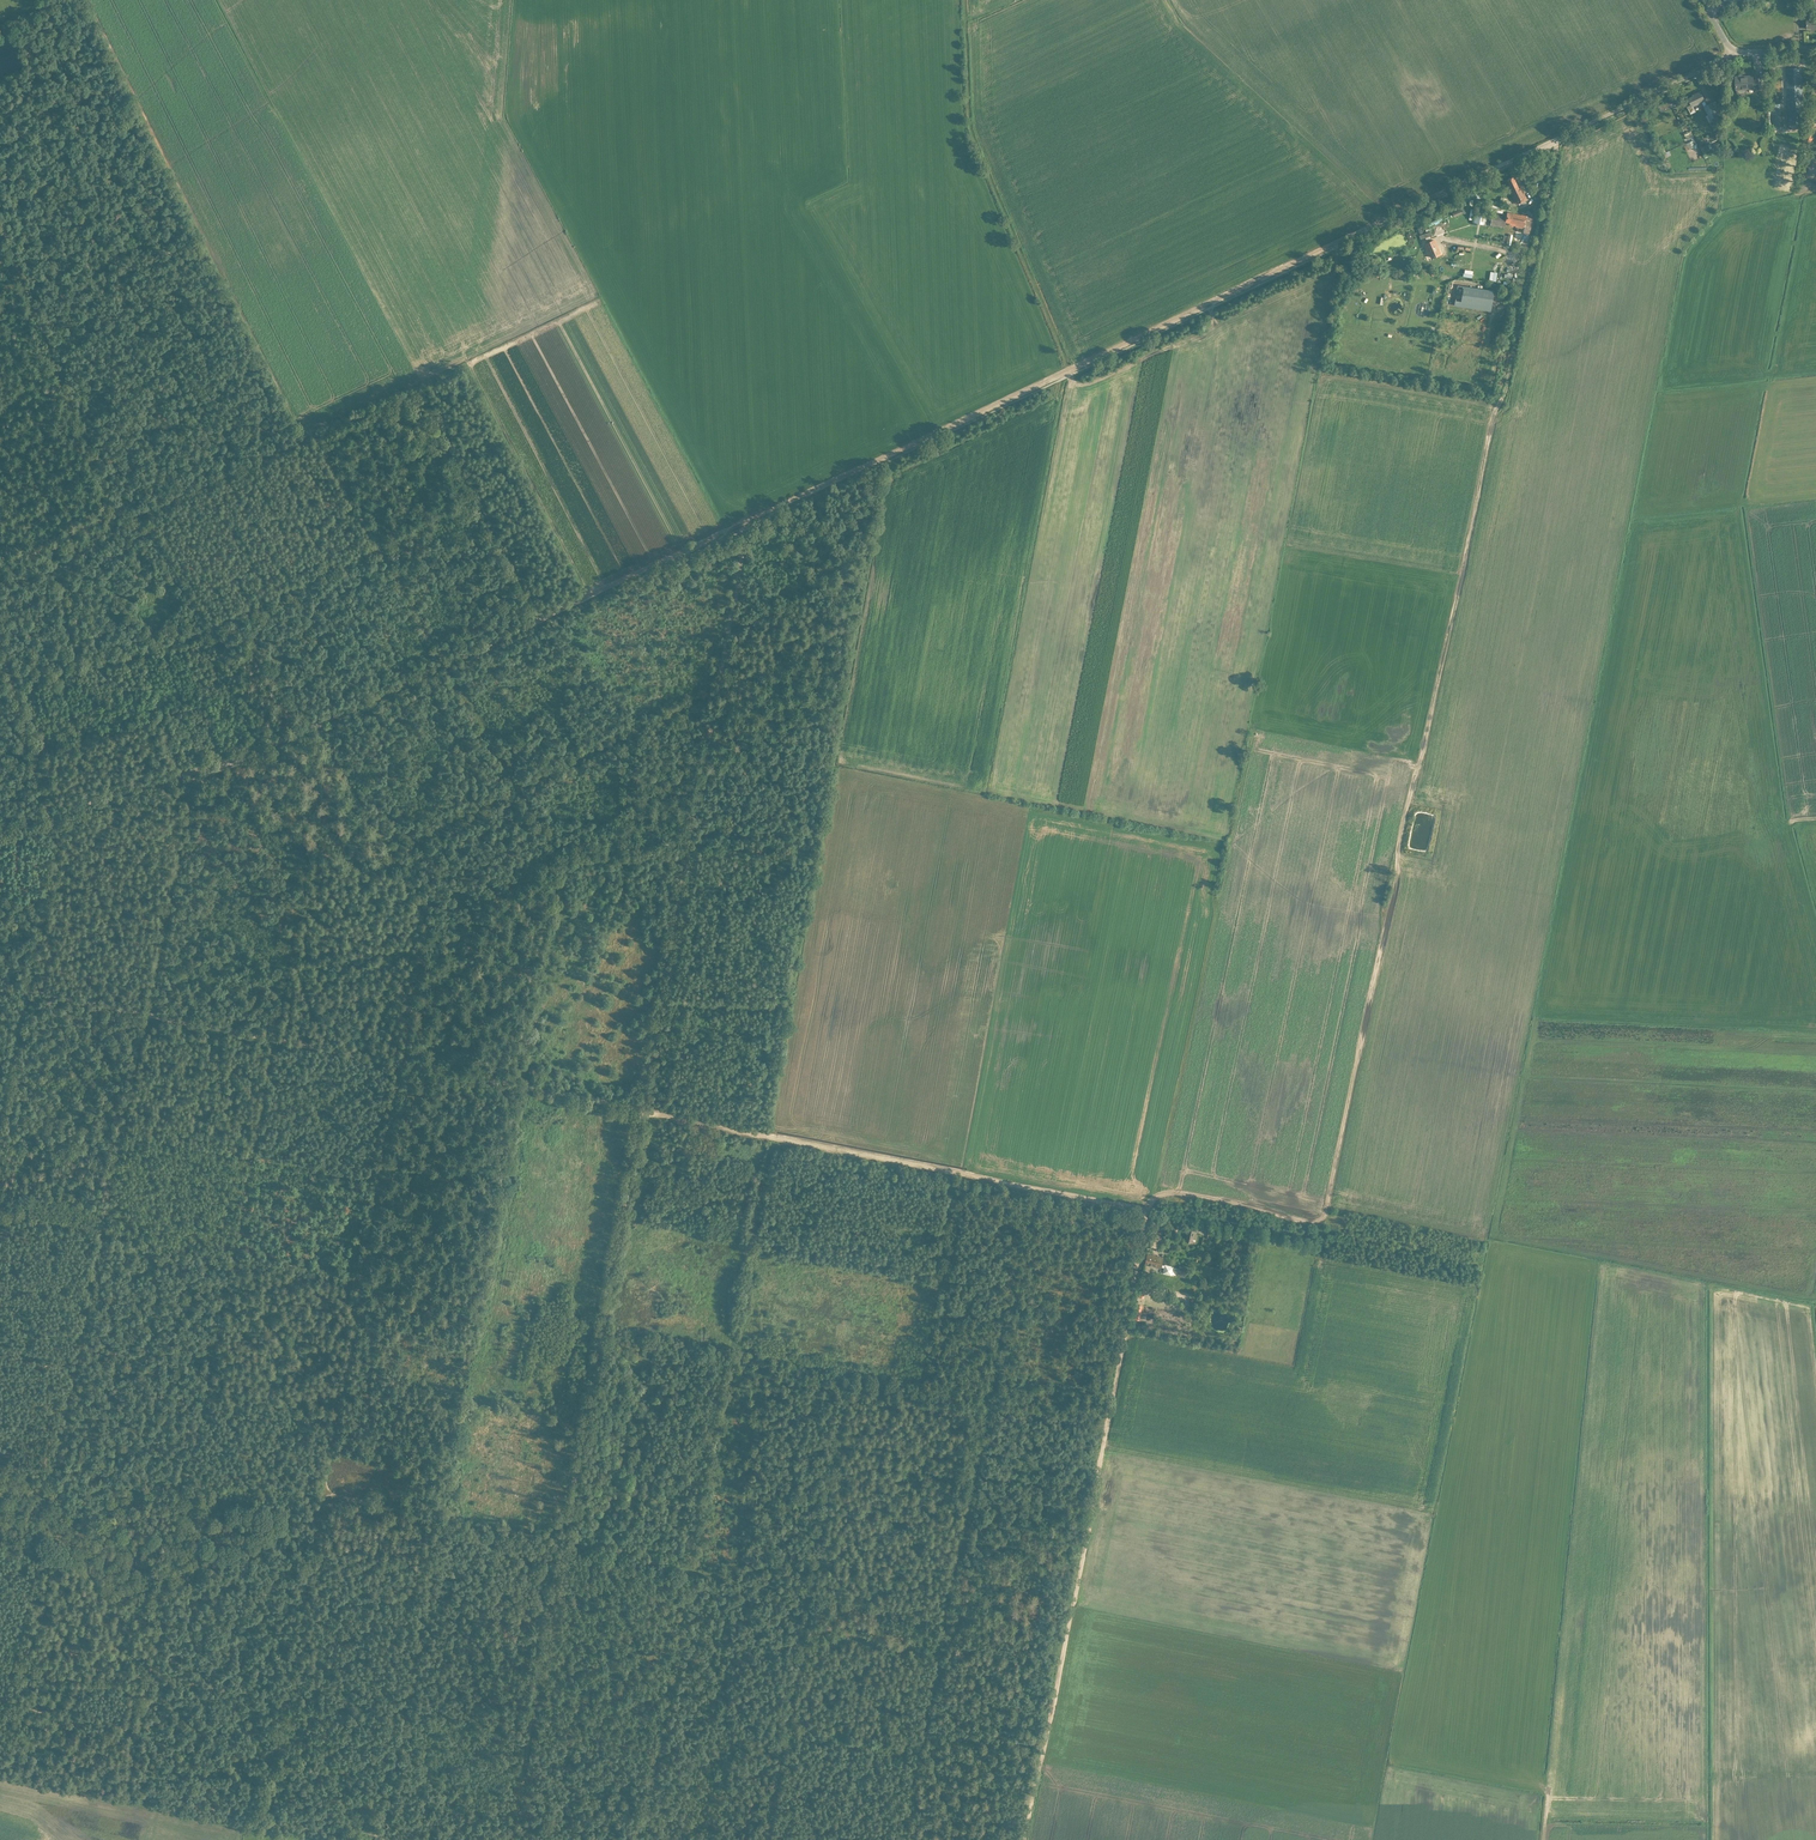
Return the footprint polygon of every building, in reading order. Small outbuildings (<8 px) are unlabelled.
[(1807,23),(1807,29),(1814,28),(1814,30),(1815,29),(1815,19),(1811,20),(1811,14),(1806,14),(1807,20),(1806,20),(1807,23)] [(1786,69),(1787,75),(1790,129),(1805,128),(1801,68),(1786,69)] [(1736,79),(1736,85),(1736,89),(1737,89),(1737,92),(1739,94),(1744,94),(1746,92),(1746,89),(1753,88),(1753,86),(1756,86),(1756,88),(1762,88),(1761,77),(1756,77),(1756,80),(1753,80),(1753,76),(1745,76),(1745,78),(1736,79)] [(1690,101),(1686,103),(1690,112),(1691,114),(1696,111),(1694,106),(1702,102),(1705,101),(1705,100),(1703,96),(1701,91),(1695,94),(1696,94),(1688,98),(1690,101)] [(1704,106),(1710,119),(1712,118),(1715,117),(1716,120),(1720,119),(1718,115),(1712,102),(1707,105),(1704,106)] [(1773,126),(1774,126),(1774,130),(1781,129),(1780,108),(1772,108),(1773,126)] [(1687,143),(1690,149),(1696,146),(1694,140),(1687,143)] [(1536,162),(1526,166),(1531,176),(1540,171),(1536,162)] [(1507,180),(1509,185),(1512,191),(1510,192),(1516,204),(1527,199),(1521,187),(1519,188),(1513,177),(1507,180)] [(1461,209),(1452,213),(1454,217),(1463,213),(1463,214),(1466,213),(1463,206),(1460,207),(1462,211),(1461,209)] [(1475,212),(1473,220),(1484,222),(1486,214),(1475,212)] [(1492,213),(1490,225),(1504,227),(1505,222),(1510,223),(1510,224),(1525,227),(1524,233),(1529,234),(1533,217),(1507,212),(1506,216),(1492,213)] [(1434,240),(1426,244),(1431,257),(1440,253),(1434,240)] [(1458,285),(1455,302),(1463,303),(1465,286),(1458,285)] [(1486,289),(1483,306),(1491,307),(1494,290),(1486,289)] [(1189,1227),(1186,1241),(1192,1242),(1195,1229),(1189,1227)] [(1147,1254),(1145,1264),(1160,1267),(1160,1266),(1164,1267),(1163,1273),(1171,1275),(1173,1269),(1178,1270),(1179,1268),(1173,1267),(1173,1266),(1165,1264),(1165,1265),(1161,1264),(1162,1257),(1147,1254)] [(1178,1270),(1177,1275),(1185,1277),(1187,1268),(1179,1266),(1179,1268),(1178,1270)]
